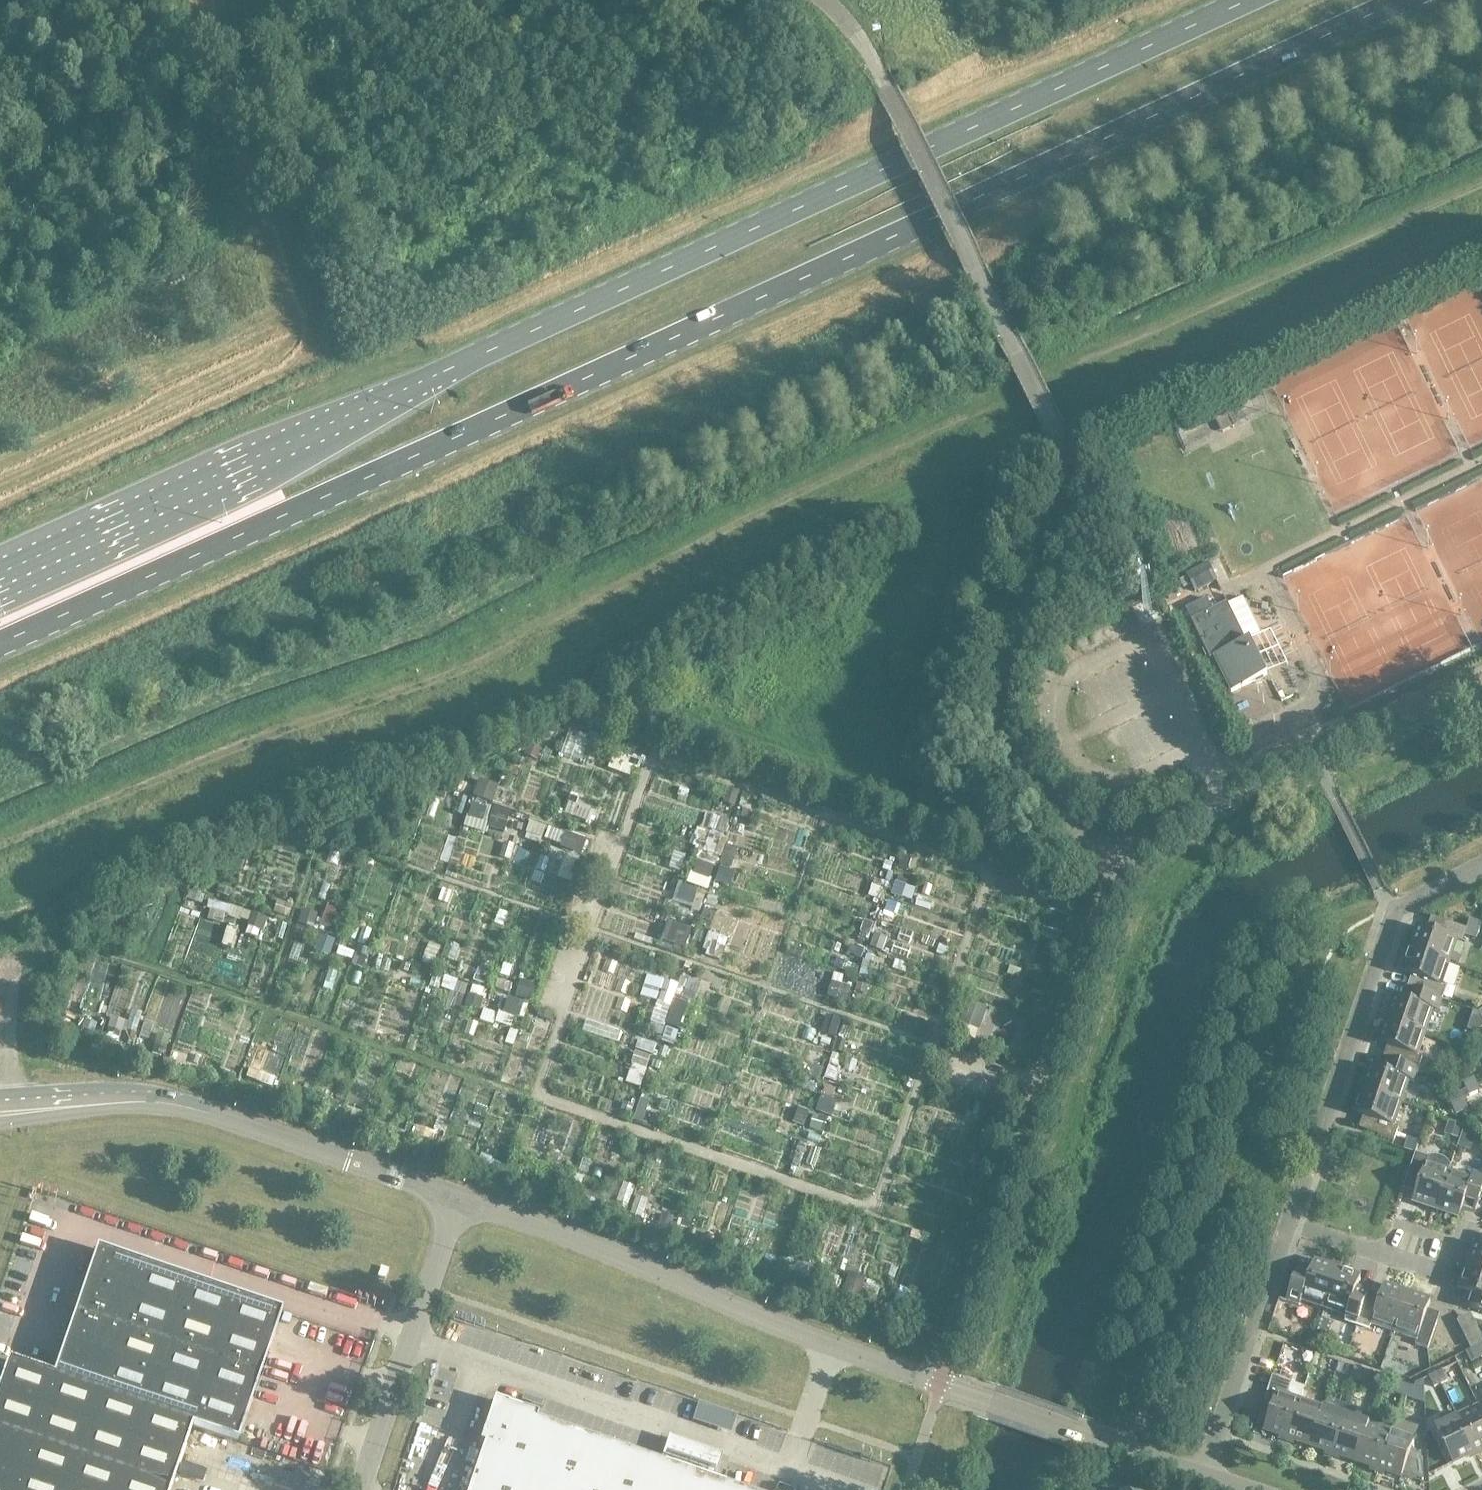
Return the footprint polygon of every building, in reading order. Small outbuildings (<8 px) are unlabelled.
[(1217,581),(1208,563),(1186,574),(1194,591),(1217,581)] [(1205,597),(1185,607),(1210,659),(1214,657),(1231,692),(1267,675),(1249,639),(1246,641),(1227,602),(1212,610),(1205,597)] [(1466,929),(1464,936),(1476,941),(1481,923),(1470,919),(1466,929)] [(1419,927),(1411,950),(1449,963),(1457,940),(1462,942),(1464,936),(1466,929),(1450,924),(1446,936),(1419,927)] [(1449,963),(1411,950),(1403,973),(1430,982),(1426,994),(1442,1000),(1446,988),(1441,986),(1449,963)] [(1442,1000),(1426,994),(1422,1006),(1395,997),(1387,1020),(1425,1033),(1433,1010),(1438,1012),(1442,1000)] [(951,1035),(973,1042),(981,1014),(959,1008),(951,1035)] [(1425,1033),(1387,1020),(1379,1043),(1406,1053),(1402,1064),(1418,1070),(1422,1058),(1417,1056),(1425,1033)] [(1418,1070),(1402,1064),(1398,1076),(1371,1067),(1363,1090),(1401,1103),(1409,1080),(1414,1082),(1418,1070)] [(1463,1083),(1466,1089),(1477,1084),(1473,1077),(1463,1083)] [(1480,1091),(1477,1084),(1466,1089),(1469,1096),(1480,1091)] [(1401,1103),(1363,1090),(1355,1113),(1382,1122),(1378,1135),(1394,1140),(1398,1128),(1393,1126),(1401,1103)] [(1462,1129),(1458,1142),(1467,1145),(1472,1132),(1462,1129)] [(1407,1137),(1403,1148),(1414,1152),(1418,1141),(1407,1137)] [(1427,1158),(1415,1154),(1409,1169),(1422,1174),(1412,1201),(1436,1209),(1449,1170),(1450,1166),(1448,1163),(1445,1160),(1440,1158),(1436,1156),(1431,1157),(1427,1158)] [(1449,1170),(1436,1209),(1459,1217),(1468,1190),(1481,1194),(1481,1189),(1481,1177),(1473,1174),(1472,1178),(1449,1170)] [(1468,1267),(1481,1272),(1481,1246),(1476,1244),(1468,1267)] [(53,1376),(52,1378),(192,1426),(192,1427),(237,1442),(281,1312),(97,1249),(53,1376)] [(1301,1300),(1323,1308),(1337,1270),(1313,1262),(1304,1289),(1292,1285),(1286,1301),(1299,1305),(1301,1300)] [(1468,1267),(1460,1291),(1474,1295),(1473,1298),(1472,1297),(1469,1307),(1481,1312),(1481,1272),(1468,1267)] [(1360,1278),(1337,1270),(1323,1308),(1346,1316),(1345,1321),(1357,1325),(1362,1309),(1351,1305),(1360,1278)] [(1374,1313),(1362,1309),(1357,1325),(1369,1329),(1371,1324),(1393,1332),(1407,1294),(1383,1286),(1374,1313)] [(1430,1302),(1407,1294),(1393,1332),(1416,1340),(1415,1345),(1427,1349),(1433,1333),(1421,1329),(1430,1302)] [(1456,1324),(1469,1350),(1476,1347),(1481,1343),(1469,1317),(1456,1324)] [(1481,1357),(1476,1347),(1469,1350),(1474,1360),(1481,1357)] [(1323,1356),(1316,1354),(1312,1365),(1319,1367),(1323,1356)] [(0,1383),(0,1489),(170,1489),(192,1427),(192,1426),(52,1378),(53,1376),(8,1361),(0,1383)] [(1361,1370),(1354,1367),(1350,1378),(1357,1380),(1361,1370)] [(1368,1372),(1361,1370),(1357,1380),(1364,1383),(1368,1372)] [(1447,1380),(1442,1370),(1435,1373),(1440,1384),(1447,1380)] [(1440,1384),(1435,1373),(1429,1377),(1434,1387),(1440,1384)] [(1264,1401),(1272,1404),(1273,1404),(1264,1430),(1287,1438),(1300,1399),(1288,1395),(1292,1382),(1272,1376),(1264,1401)] [(1406,1385),(1399,1383),(1396,1394),(1403,1396),(1406,1385)] [(1413,1387),(1406,1385),(1403,1396),(1410,1398),(1413,1387)] [(1323,1407),(1300,1399),(1287,1438),(1310,1445),(1323,1407)] [(507,1404),(490,1413),(485,1428),(484,1427),(479,1443),(484,1444),(468,1489),(744,1489),(535,1419),(537,1414),(522,1409),(507,1404)] [(1478,1406),(1456,1416),(1474,1453),(1481,1449),(1481,1414),(1478,1406)] [(1346,1415),(1323,1407),(1310,1445),(1332,1453),(1346,1415)] [(1368,1422),(1346,1415),(1332,1453),(1355,1461),(1368,1422)] [(1474,1453),(1456,1416),(1434,1427),(1452,1464),(1474,1453)] [(1391,1430),(1368,1422),(1355,1461),(1378,1469),(1391,1430)] [(1414,1438),(1391,1430),(1378,1469),(1401,1477),(1410,1450),(1414,1438)] [(1410,1450),(1401,1477),(1424,1485),(1421,1454),(1410,1450)]
